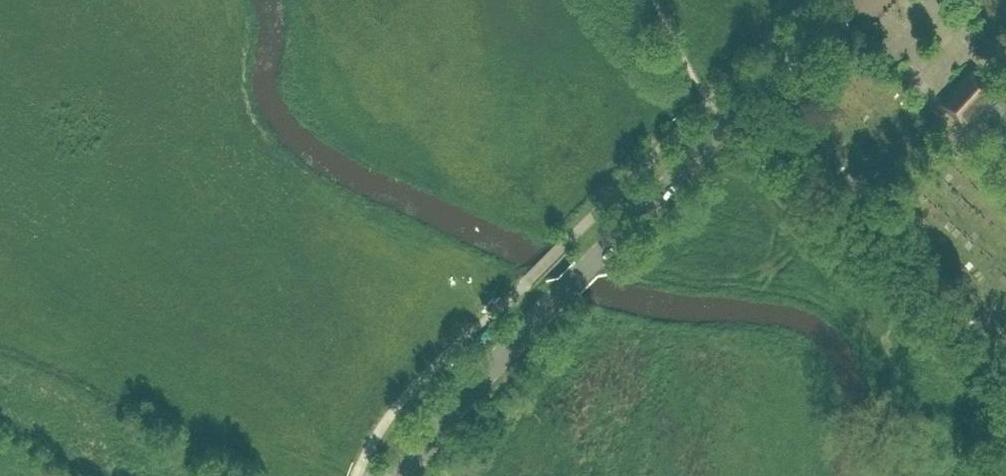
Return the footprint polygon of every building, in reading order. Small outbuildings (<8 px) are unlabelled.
[(965,127),(999,89),(993,83),(973,66),(939,101),(965,127)]
